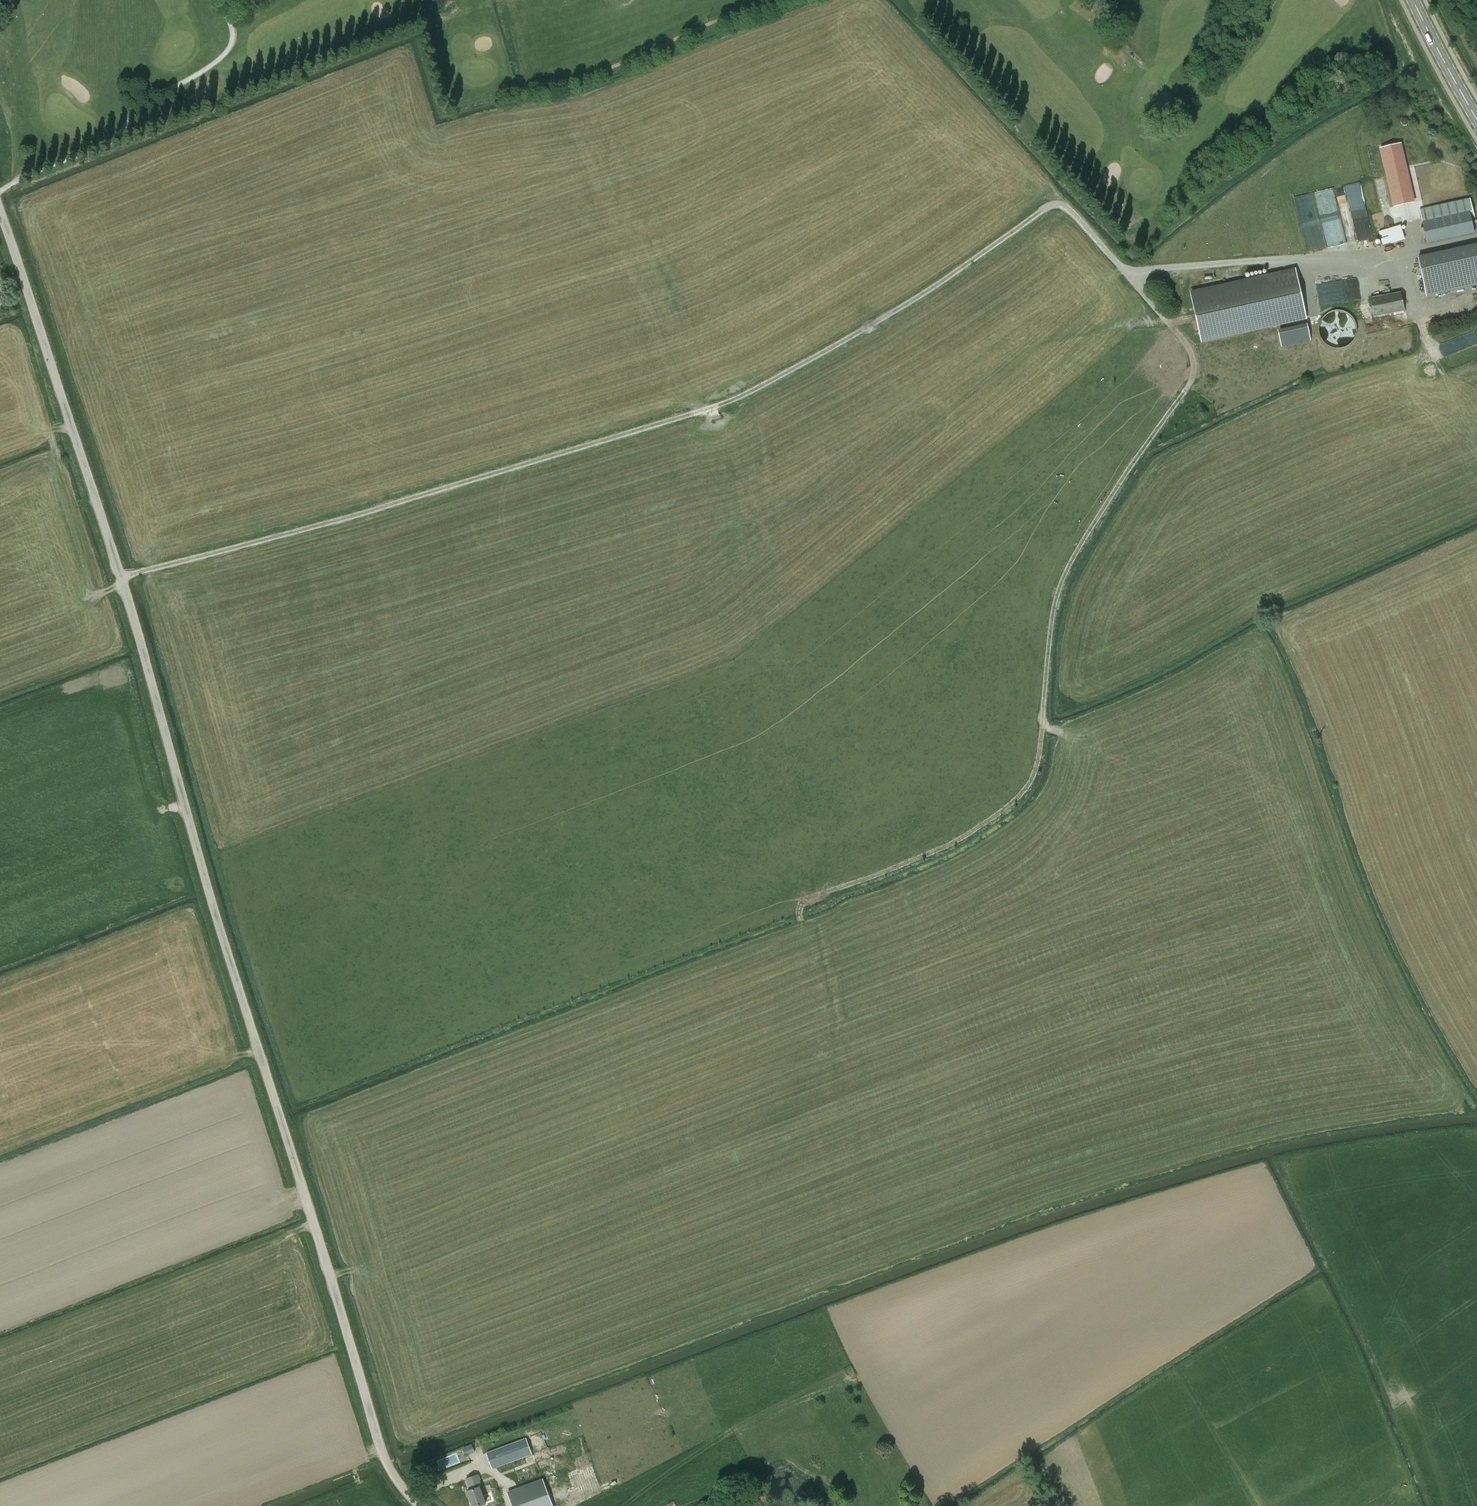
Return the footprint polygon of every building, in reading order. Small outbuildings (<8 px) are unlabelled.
[(1400,143),(1381,148),(1387,174),(1394,207),(1410,203),(1414,202),(1400,143)] [(1335,187),(1344,230),(1354,228),(1356,240),(1372,237),(1362,182),(1335,187)] [(1300,210),(1307,253),(1325,249),(1316,196),(1298,199),(1300,206),(1307,205),(1308,208),(1300,210)] [(1470,198),(1419,210),(1427,244),(1475,233),(1472,219),(1475,218),(1470,198)] [(1386,229),(1379,232),(1383,245),(1390,242),(1391,244),(1405,239),(1400,225),(1386,230),(1386,229)] [(1476,286),(1476,243),(1417,256),(1426,297),(1476,286)] [(1202,341),(1306,318),(1296,270),(1192,293),(1202,341)] [(1342,281),(1318,282),(1319,303),(1343,302),(1342,281)] [(1374,317),(1405,311),(1401,292),(1370,298),(1374,317)] [(492,1469),(532,1454),(526,1438),(486,1453),(492,1469)] [(472,1445),(465,1447),(468,1454),(474,1452),(472,1445)] [(477,1475),(466,1479),(470,1490),(467,1492),(473,1505),(478,1505),(486,1503),(480,1487),(477,1488),(475,1482),(480,1481),(477,1475)] [(508,1492),(508,1493),(513,1505),(553,1505),(543,1479),(511,1491),(508,1492)]
